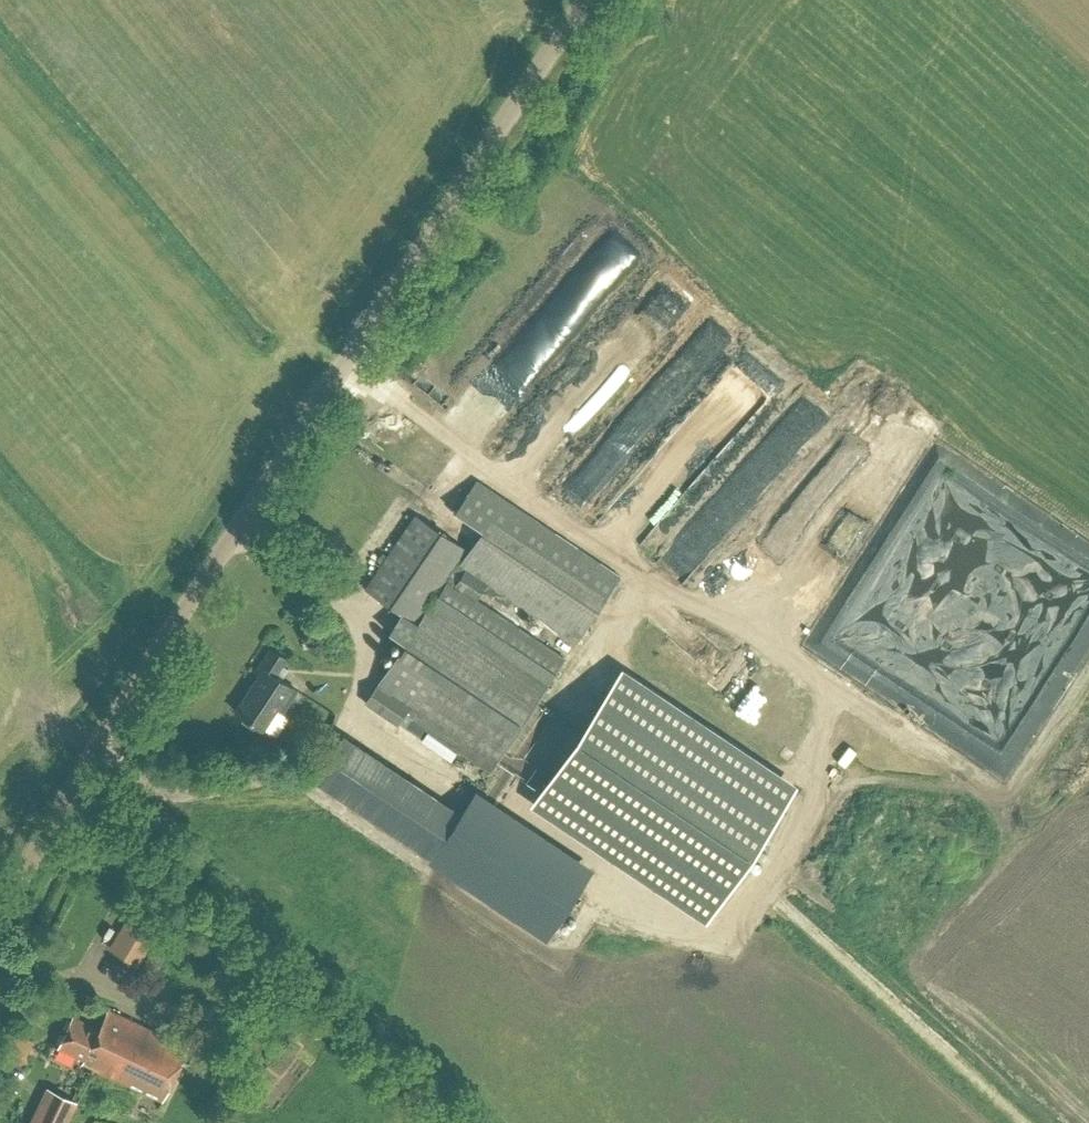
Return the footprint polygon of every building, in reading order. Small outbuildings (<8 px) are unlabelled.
[(650,446),(667,461),(737,384),(711,361),(621,461),(630,469),(650,446)] [(719,419),(740,400),(732,391),(711,410),(719,419)] [(844,401),(774,505),(808,528),(878,424),(844,401)] [(551,500),(565,484),(548,469),(534,485),(551,500)] [(365,588),(402,613),(389,632),(405,643),(365,702),(397,725),(400,721),(420,735),(426,726),(489,769),(565,658),(476,598),(487,582),(577,642),(621,576),(477,479),(456,512),(482,530),(468,549),(415,514),(365,588)] [(671,557),(705,509),(687,497),(653,545),(671,557)] [(283,710),(297,689),(275,674),(286,657),(271,647),(256,670),(260,673),(236,710),(264,728),(278,707),(283,710)] [(700,921),(794,786),(626,669),(532,804),(700,921)] [(429,857),(427,861),(546,939),(593,868),(474,790),(460,811),(344,733),(313,779),(429,857)] [(524,766),(514,787),(521,791),(532,770),(524,766)] [(140,965),(161,929),(130,910),(109,947),(140,965)] [(69,950),(55,957),(62,972),(77,965),(69,950)] [(296,1019),(303,1011),(287,998),(280,1007),(296,1019)] [(118,1035),(127,1017),(108,1008),(99,1027),(71,1015),(58,1043),(84,1055),(81,1061),(90,1064),(107,1030),(118,1035)] [(107,1030),(90,1064),(164,1098),(188,1045),(127,1017),(118,1035),(107,1030)] [(127,1105),(133,1090),(108,1081),(110,1074),(28,1045),(20,1068),(127,1105)] [(78,1101),(47,1086),(29,1122),(67,1122),(78,1101)]
